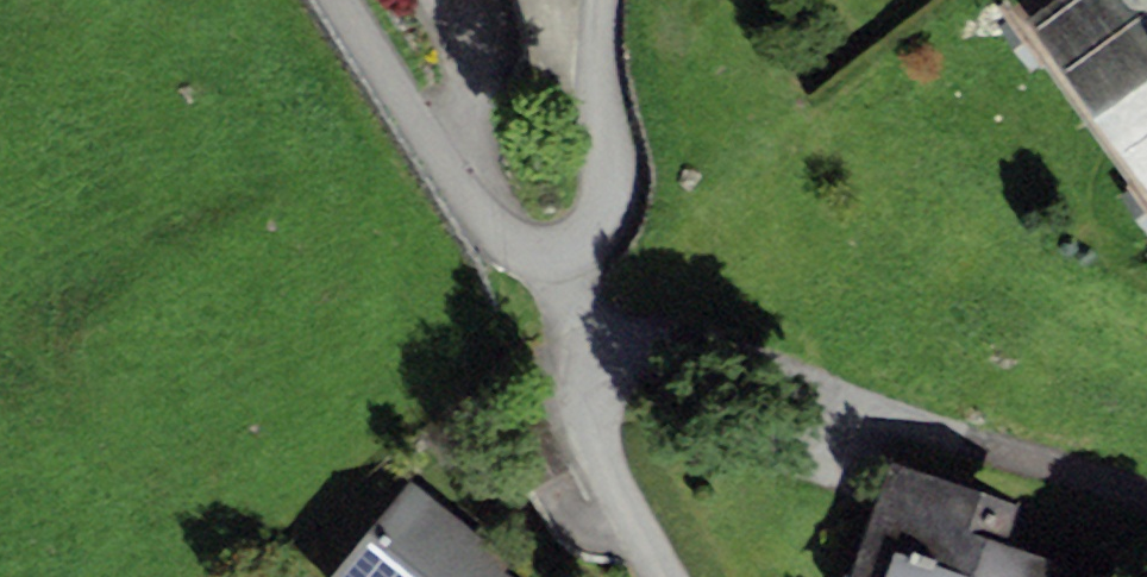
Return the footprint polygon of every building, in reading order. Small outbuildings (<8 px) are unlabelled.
[(1025,24),(1146,186),(1146,0),(1056,0),(1025,24)] [(889,461),(849,576),(1099,576),(1002,544),(1016,505),(889,461)] [(410,483),(333,576),(516,576),(502,566),(506,561),(410,483)]
